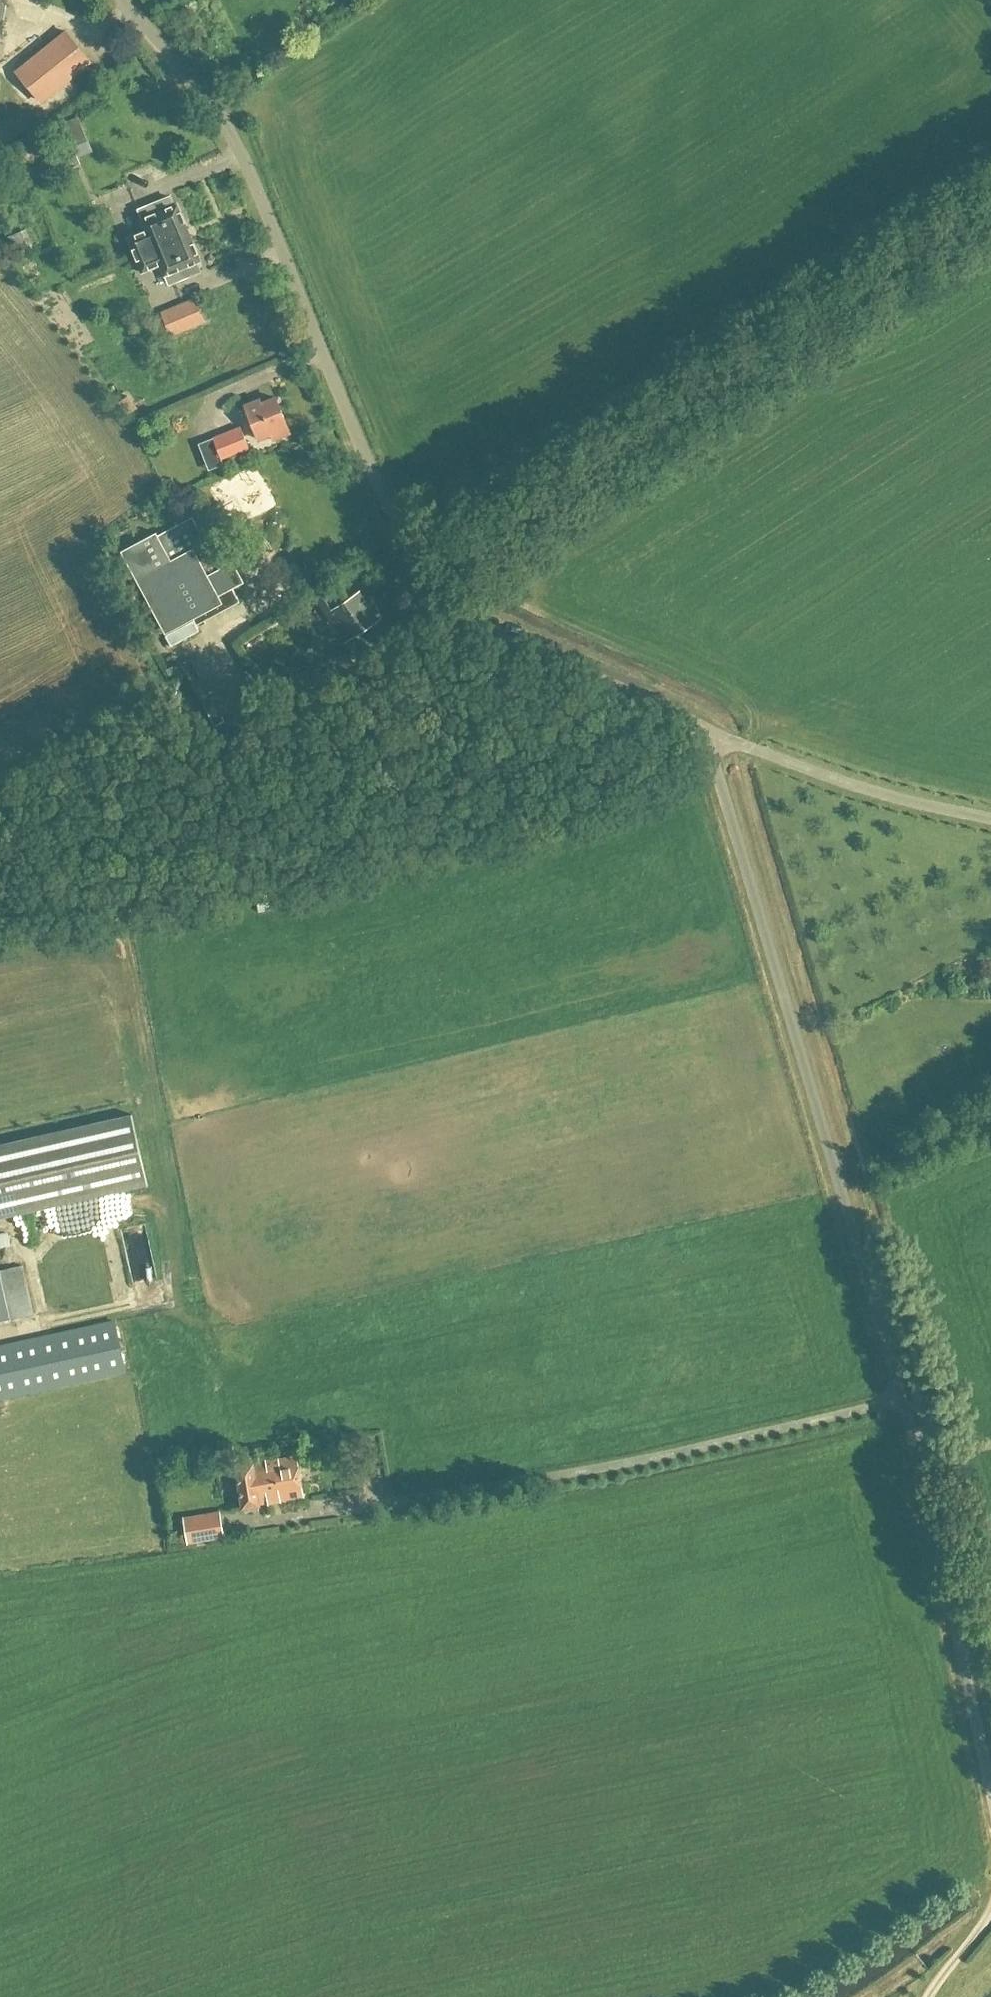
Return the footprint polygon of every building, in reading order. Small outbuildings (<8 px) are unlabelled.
[(89,61),(65,32),(17,71),(41,100),(89,61)] [(77,113),(28,161),(39,172),(56,154),(62,168),(93,151),(77,113)] [(135,255),(190,232),(178,203),(174,205),(170,195),(139,208),(142,218),(141,218),(146,229),(127,236),(135,255)] [(201,260),(190,232),(135,255),(142,272),(160,264),(165,275),(166,274),(169,284),(201,271),(197,261),(201,260)] [(80,300),(90,298),(86,276),(76,278),(80,300)] [(205,320),(195,298),(162,311),(171,334),(205,320)] [(260,398),(245,404),(258,437),(270,433),(273,438),(290,432),(278,400),(263,406),(260,398)] [(241,425),(213,436),(221,457),(249,447),(241,425)] [(219,499),(217,516),(231,518),(233,501),(219,499)] [(212,551),(193,515),(158,534),(156,530),(121,549),(166,632),(193,618),(194,619),(166,635),(171,645),(200,630),(197,624),(240,600),(233,587),(244,581),(233,560),(232,560),(224,545),(212,551)] [(328,588),(317,595),(345,640),(379,618),(360,588),(337,603),(328,588)] [(336,645),(314,659),(310,662),(319,674),(323,671),(344,656),(336,645)] [(192,658),(181,663),(189,677),(199,672),(192,658)] [(0,1142),(0,1216),(148,1181),(131,1112),(0,1142)] [(0,1270),(0,1269),(0,1322),(34,1315),(23,1264),(0,1270)] [(115,1322),(115,1321),(0,1346),(0,1398),(126,1372),(125,1369),(134,1368),(123,1320),(115,1322)] [(297,1454),(253,1461),(236,1464),(243,1505),(260,1502),(304,1494),(297,1454)] [(225,1535),(221,1511),(183,1517),(187,1541),(225,1535)]
